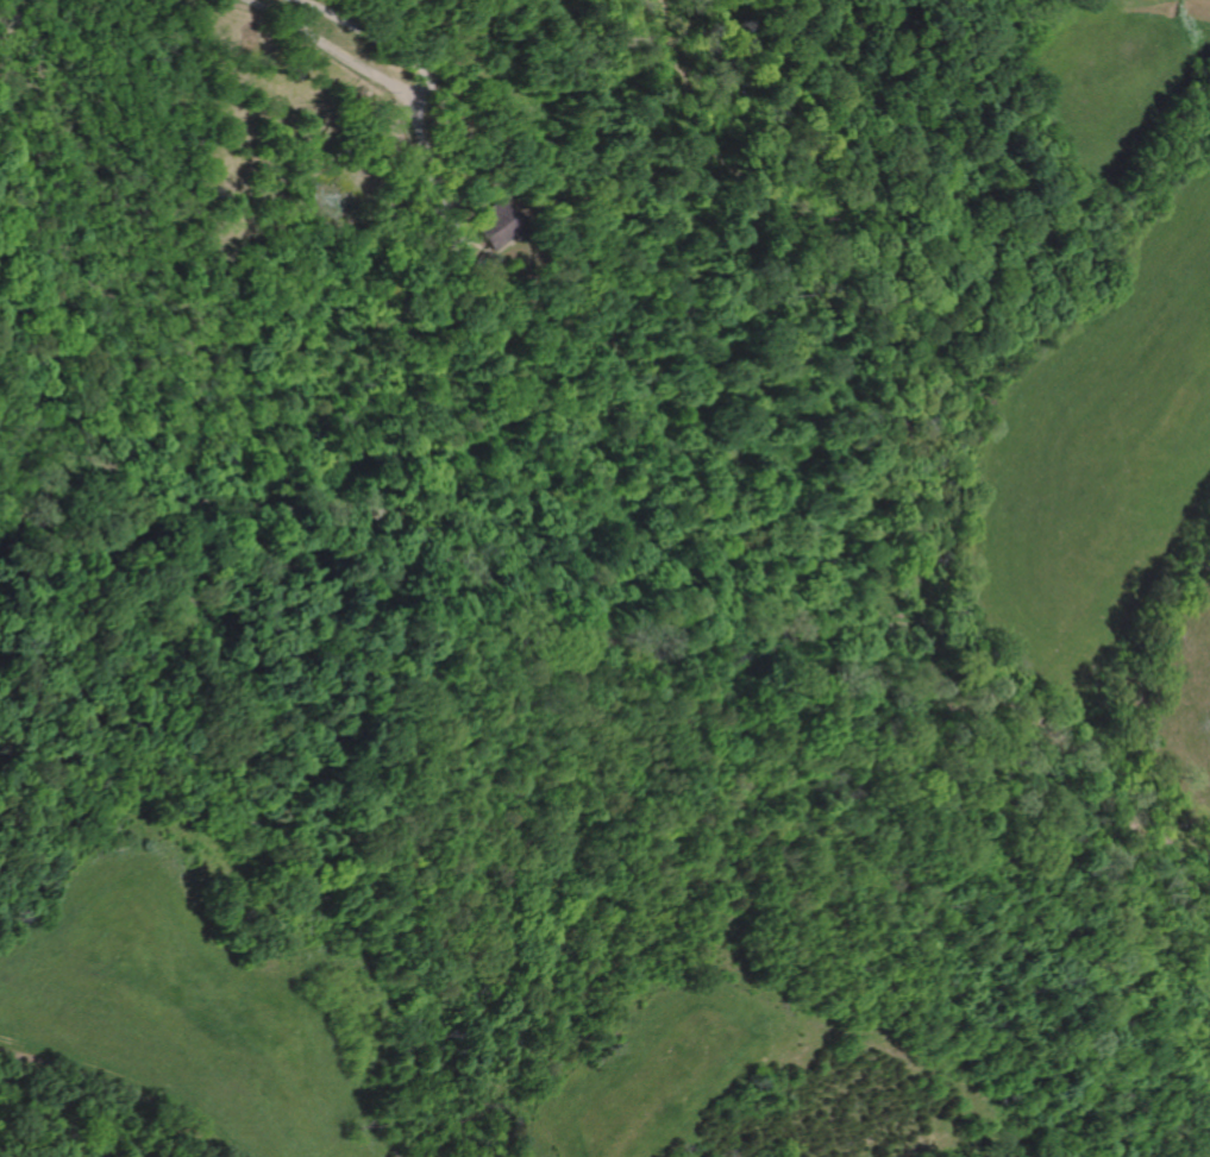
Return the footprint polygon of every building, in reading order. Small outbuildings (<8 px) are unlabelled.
[(466,222),(491,250),(519,225),(494,197),(481,209),(466,222)]
